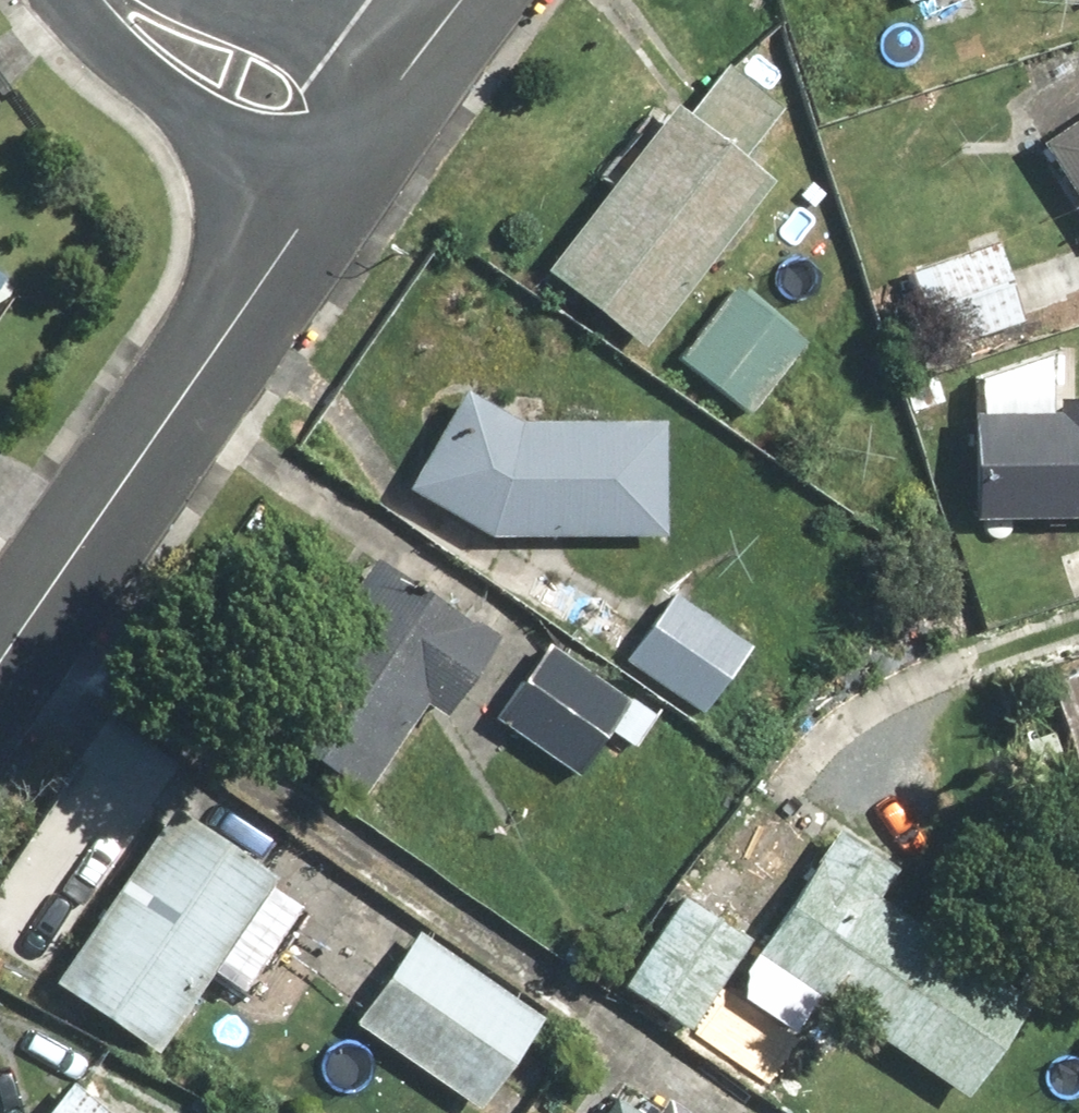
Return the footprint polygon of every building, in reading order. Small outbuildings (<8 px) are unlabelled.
[(629,346),(758,176),(733,157),(775,100),(717,57),(674,113),(653,97),(524,267),(629,346)] [(1078,220),(1078,106),(1027,139),(1078,220)] [(998,250),(895,276),(915,359),(1018,333),(998,250)] [(804,344),(727,282),(662,362),(738,424),(804,344)] [(651,416),(507,416),(447,383),(391,484),(479,533),(652,532),(651,416)] [(974,518),(1078,520),(1078,397),(1064,397),(1063,413),(977,411),(974,518)] [(490,637),(366,551),(246,722),(350,794),(415,701),(435,715),(490,637)] [(741,630),(663,581),(616,655),(693,704),(741,630)] [(569,778),(596,739),(626,760),(652,723),(621,702),(533,640),(480,716),(569,778)] [(1040,684),(1071,771),(1078,768),(1078,670),(1040,684)] [(262,871),(160,803),(37,984),(139,1052),(262,871)] [(825,821),(735,948),(731,997),(786,1035),(814,995),(954,1093),(1022,997),(871,891),(889,865),(825,821)] [(746,923),(682,879),(617,971),(681,1016),(746,923)] [(536,1007),(408,925),(346,1023),(474,1105),(536,1007)] [(28,1112),(107,1112),(62,1074),(28,1112)] [(654,1095),(642,1112),(680,1112),(654,1095)]
